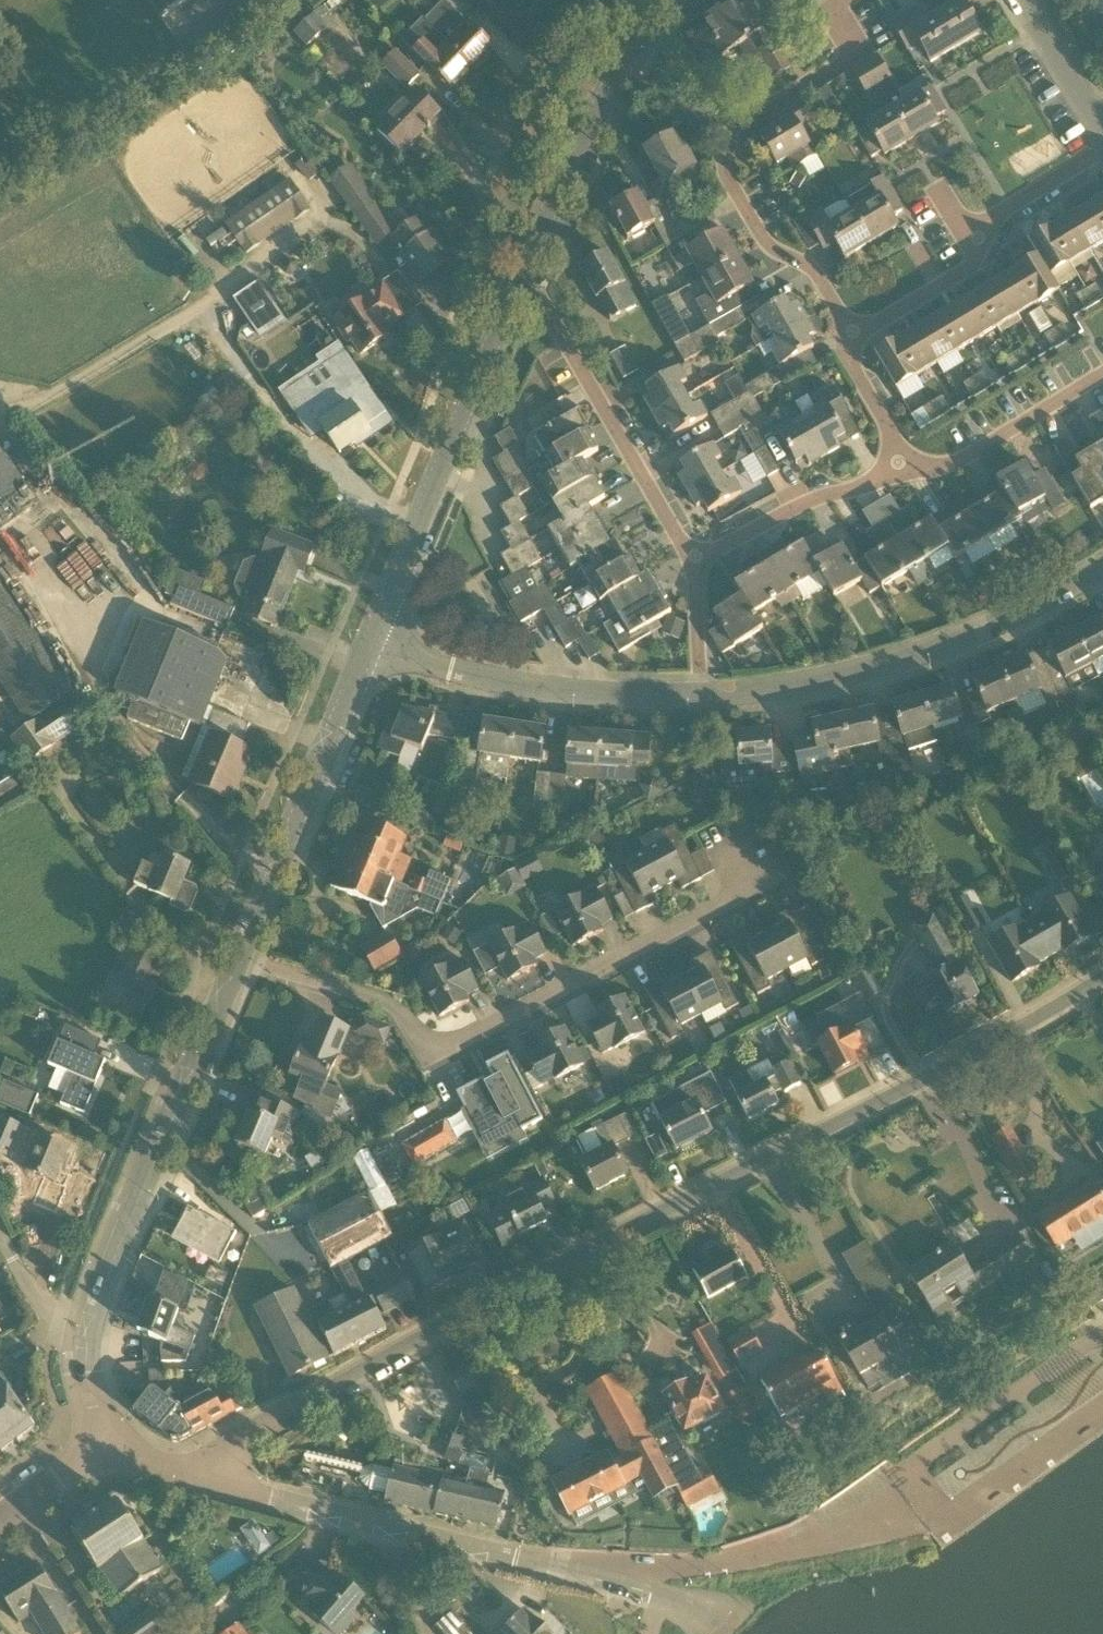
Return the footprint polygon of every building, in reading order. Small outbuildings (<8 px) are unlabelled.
[(163,18),(188,0),(150,0),(163,18)] [(279,0),(274,0),(264,7),(257,0),(256,0),(188,55),(200,72),(283,5),(279,0)] [(377,14),(395,0),(366,0),(377,14)] [(740,46),(764,85),(793,68),(781,48),(788,44),(761,0),(760,0),(756,2),(755,0),(730,0),(731,3),(704,19),(710,29),(692,39),(707,66),(740,46)] [(795,0),(782,8),(787,17),(800,9),(795,0)] [(938,17),(956,48),(982,33),(970,13),(992,0),(946,0),(951,9),(938,17)] [(435,32),(448,45),(470,68),(491,47),(468,24),(444,2),(425,21),(435,32)] [(956,48),(938,17),(924,25),(916,11),(891,25),(899,38),(907,51),(919,43),(931,63),(956,48)] [(294,33),(308,49),(327,32),(313,16),(294,33)] [(449,90),(470,68),(448,45),(435,32),(414,53),(418,56),(426,67),(449,90)] [(406,90),(420,75),(396,51),(382,66),(406,90)] [(866,64),(880,89),(893,111),(911,141),(938,125),(933,118),(945,111),(932,89),(921,96),(920,95),(904,104),(891,82),(878,57),(866,64)] [(880,89),(866,64),(854,71),(868,96),(880,89)] [(415,92),(376,133),(403,156),(440,113),(415,92)] [(812,116),(802,101),(774,117),(780,127),(762,138),(777,165),(789,158),(795,170),(808,163),(821,155),(802,122),(812,116)] [(873,158),(883,152),(885,156),(911,141),(893,111),(857,133),(869,154),(873,158)] [(659,199),(668,194),(682,186),(678,177),(697,167),(687,150),(683,153),(672,134),(644,150),(660,180),(651,184),(659,199)] [(377,247),(396,233),(373,200),(374,198),(351,165),(329,180),(377,247)] [(846,203),(853,214),(871,243),(897,228),(892,218),(903,211),(883,177),(870,185),(872,187),(846,203)] [(288,180),(225,224),(246,255),(310,211),(288,180)] [(653,225),(666,248),(680,240),(658,200),(646,207),(638,193),(611,207),(628,239),(653,225)] [(1102,227),(1102,198),(1090,206),(1102,227)] [(1070,218),(1090,252),(1102,245),(1102,227),(1090,206),(1070,218)] [(845,259),(871,243),(853,214),(830,227),(822,213),(808,222),(824,249),(835,243),(845,259)] [(421,217),(398,236),(389,243),(422,282),(446,262),(448,252),(421,217)] [(1070,218),(1050,230),(1070,264),(1090,252),(1070,218)] [(1038,258),(1057,289),(1078,278),(1070,265),(1070,264),(1050,230),(1029,242),(1038,258)] [(694,264),(703,279),(738,260),(722,233),(697,247),(691,235),(680,240),(666,248),(680,272),(694,264)] [(610,322),(637,307),(607,253),(580,268),(610,322)] [(1059,292),(1057,289),(1038,258),(1018,270),(1038,304),(1059,292)] [(1102,277),(1102,274),(1097,258),(1076,266),(1082,285),(1102,277)] [(738,260),(703,279),(711,293),(696,302),(710,326),(734,312),(728,300),(752,286),(738,260)] [(1018,270),(998,282),(1018,316),(1038,304),(1018,270)] [(260,279),(234,295),(260,338),(286,322),(260,279)] [(1018,316),(998,282),(977,294),(998,328),(1018,316)] [(392,299),(382,284),(334,321),(349,343),(351,341),(361,355),(391,335),(386,329),(404,316),(392,299)] [(1086,291),(1095,305),(1102,300),(1102,297),(1095,285),(1086,291)] [(1095,305),(1086,291),(1076,296),(1085,311),(1095,305)] [(977,294),(957,307),(977,340),(998,328),(977,294)] [(785,299),(776,305),(753,318),(757,327),(753,330),(751,340),(756,349),(766,342),(773,338),(806,319),(798,304),(791,309),(785,299)] [(937,319),(957,352),(977,340),(957,307),(937,319)] [(1040,309),(1029,316),(1039,334),(1051,327),(1040,309)] [(738,310),(734,312),(710,326),(718,339),(745,323),(738,310)] [(780,368),(810,351),(813,349),(808,340),(815,336),(806,319),(773,338),(780,350),(773,354),(780,368)] [(937,319),(916,331),(937,365),(957,352),(937,319)] [(690,337),(682,323),(666,332),(674,346),(690,337)] [(1063,325),(1054,330),(1063,345),(1072,339),(1063,325)] [(720,343),(718,339),(710,326),(674,346),(685,364),(720,343)] [(1063,345),(1054,330),(1044,336),(1053,351),(1063,345)] [(916,331),(896,343),(916,377),(937,365),(916,331)] [(916,377),(896,343),(876,355),(896,389),(916,377)] [(639,371),(626,348),(612,356),(624,379),(639,371)] [(1023,349),(1014,355),(1022,369),(1032,363),(1023,349)] [(1013,375),(1022,369),(1014,355),(1004,361),(1013,375)] [(645,401),(654,416),(686,397),(680,386),(687,382),(679,369),(647,387),(652,397),(645,401)] [(726,384),(737,378),(733,370),(722,376),(726,384)] [(370,434),(328,373),(307,387),(317,403),(325,399),(337,416),(322,426),(340,454),(370,434)] [(745,387),(749,394),(752,400),(754,399),(775,387),(768,374),(745,387)] [(983,374),(974,380),(982,393),(991,388),(983,374)] [(982,393),(974,380),(964,385),(972,399),(982,393)] [(820,406),(802,417),(825,457),(840,449),(836,441),(845,436),(838,423),(849,416),(834,389),(816,399),(820,406)] [(752,400),(749,394),(711,416),(718,427),(746,412),(742,406),(752,400)] [(693,408),(686,397),(654,416),(663,432),(670,428),(675,437),(708,418),(700,404),(693,408)] [(942,398),(930,405),(939,419),(951,412),(942,398)] [(754,399),(752,400),(742,406),(746,412),(757,433),(769,426),(754,399)] [(939,419),(930,405),(923,409),(912,416),(921,430),(932,423),(939,419)] [(739,430),(754,456),(766,449),(757,433),(746,412),(718,427),(724,439),(739,430)] [(1100,412),(1089,419),(1102,442),(1102,418),(1100,412)] [(534,437),(545,456),(591,430),(587,424),(583,426),(575,413),(534,437)] [(825,457),(802,417),(777,432),(796,464),(805,459),(809,466),(825,457)] [(557,476),(583,461),(598,452),(591,439),(595,437),(591,430),(545,456),(557,476)] [(1095,449),(1079,459),(1067,440),(1053,448),(1091,510),(1102,503),(1102,485),(1098,476),(1102,474),(1102,462),(1095,449)] [(679,477),(688,493),(721,474),(715,463),(721,459),(713,445),(681,464),(686,473),(679,477)] [(26,488),(0,448),(0,505),(26,488)] [(514,448),(504,454),(493,461),(504,480),(526,467),(514,448)] [(780,472),(766,449),(754,456),(768,479),(780,472)] [(544,507),(552,504),(598,477),(594,471),(590,473),(583,461),(557,476),(537,486),(534,488),(544,507)] [(997,481),(1018,515),(1045,499),(1053,512),(1065,505),(1049,479),(1037,486),(1025,465),(997,481)] [(537,486),(526,467),(504,480),(514,499),(519,497),(534,488),(537,486)] [(721,474),(688,493),(697,508),(704,504),(709,513),(742,494),(734,480),(727,484),(721,474)] [(602,484),(598,477),(552,504),(563,523),(590,508),(605,499),(598,486),(602,484)] [(971,512),(989,542),(996,553),(1018,539),(1017,538),(1027,531),(1018,515),(997,481),(983,490),(990,501),(971,512)] [(529,516),(519,497),(514,499),(500,508),(512,526),(519,522),(529,516)] [(597,520),(590,508),(563,523),(548,531),(559,550),(605,524),(601,518),(597,520)] [(965,556),(989,542),(971,512),(952,524),(945,512),(931,521),(948,550),(955,562),(961,571),(970,566),(965,556)] [(929,561),(948,550),(931,521),(912,532),(905,520),(892,528),(923,582),(927,580),(924,576),(934,570),(929,561)] [(501,533),(511,549),(530,541),(519,522),(512,526),(501,533)] [(570,570),(578,565),(611,545),(604,533),(609,531),(605,524),(559,550),(570,570)] [(864,562),(881,588),(882,589),(909,572),(917,586),(923,582),(892,528),(877,537),(885,548),(864,562)] [(268,560),(266,564),(255,560),(244,564),(234,587),(239,598),(251,603),(245,616),(275,628),(298,572),(304,574),(315,548),(273,531),(262,558),(268,560)] [(501,556),(513,577),(527,569),(542,561),(530,541),(511,549),(501,556)] [(578,565),(589,584),(634,557),(631,551),(627,554),(619,541),(611,545),(578,565)] [(820,574),(815,564),(803,545),(784,557),(777,545),(764,552),(792,602),(797,599),(792,590),(820,574)] [(842,547),(815,564),(820,574),(834,598),(862,582),(870,595),(881,588),(864,562),(854,568),(842,547)] [(735,586),(742,597),(753,614),(780,597),(786,606),(792,602),(764,552),(748,562),(755,574),(735,586)] [(599,603),(608,598),(641,579),(634,567),(638,564),(634,557),(589,584),(599,603)] [(1024,574),(1030,586),(1045,579),(1040,567),(1024,574)] [(502,583),(513,602),(545,583),(539,574),(532,578),(527,569),(513,577),(502,583)] [(608,598),(619,618),(664,591),(661,585),(656,587),(649,574),(641,579),(608,598)] [(520,624),(544,610),(557,603),(545,583),(513,602),(509,604),(520,624)] [(29,724),(72,695),(0,586),(0,680),(29,724)] [(171,606),(226,628),(232,612),(177,590),(171,606)] [(664,591),(619,618),(617,619),(604,627),(620,653),(651,635),(647,628),(671,614),(664,600),(668,598),(664,591)] [(753,614),(742,597),(714,613),(726,633),(714,640),(723,655),(763,631),(753,614)] [(568,622),(557,603),(544,610),(555,629),(568,622)] [(575,617),(568,622),(555,629),(566,649),(578,642),(587,637),(575,617)] [(679,641),(686,624),(668,617),(661,634),(679,641)] [(1075,633),(1092,667),(1102,661),(1102,623),(1101,619),(1075,633)] [(201,727),(226,662),(218,652),(145,622),(116,693),(132,700),(178,718),(201,727)] [(1098,678),(1092,667),(1075,633),(1048,647),(1055,660),(1044,666),(1059,699),(1098,678)] [(587,637),(578,642),(589,661),(600,655),(588,635),(587,637)] [(1001,668),(1015,703),(1016,702),(1022,716),(1047,706),(1060,702),(1059,699),(1044,666),(1033,671),(1027,657),(1001,668)] [(967,699),(977,726),(991,721),(989,714),(1015,703),(1001,668),(973,680),(979,694),(967,699)] [(923,697),(933,728),(962,719),(952,688),(923,697)] [(906,748),(894,751),(901,778),(904,787),(917,783),(908,752),(937,743),(933,728),(923,697),(893,706),(906,748)] [(178,718),(132,700),(126,719),(171,736),(178,718)] [(29,763),(57,744),(78,730),(73,722),(62,706),(13,740),(29,763)] [(430,736),(469,744),(474,720),(414,708),(412,712),(404,709),(398,725),(390,721),(378,750),(401,760),(407,745),(422,752),(430,736)] [(252,751),(241,747),(250,725),(213,710),(206,727),(213,731),(191,784),(227,799),(238,774),(242,776),(252,751)] [(873,712),(843,718),(849,750),(880,743),(873,712)] [(849,750),(843,718),(812,725),(815,738),(794,743),(802,779),(853,767),(849,750)] [(510,759),(515,727),(485,722),(484,723),(480,754),(468,752),(460,789),(474,791),(476,776),(506,781),(510,759)] [(986,750),(977,726),(964,730),(973,755),(986,750)] [(515,727),(510,759),(540,763),(545,731),(515,727)] [(737,736),(739,752),(735,751),(723,752),(724,769),(723,772),(722,776),(721,779),(723,783),(724,785),(725,787),(727,788),(729,789),(732,790),(754,788),(756,787),(759,786),(761,785),(762,783),(763,779),(764,777),(764,774),(763,770),(760,766),(772,765),(773,775),(792,773),(798,773),(791,743),(771,748),(769,733),(737,736)] [(598,781),(599,769),(602,736),(569,734),(567,767),(573,767),(572,780),(598,781)] [(599,769),(598,781),(598,783),(618,784),(619,770),(632,770),(632,763),(648,764),(649,738),(602,736),(599,769)] [(888,781),(901,778),(894,751),(881,754),(888,781)] [(19,786),(7,767),(0,772),(0,798),(19,786)] [(533,811),(548,813),(553,776),(538,774),(533,811)] [(553,776),(548,813),(562,814),(566,777),(553,776)] [(342,862),(390,882),(394,883),(394,884),(402,887),(412,860),(401,855),(408,838),(370,822),(363,839),(353,835),(342,862)] [(676,827),(662,834),(666,842),(646,852),(665,888),(678,881),(683,891),(703,880),(676,827)] [(1055,847),(1042,855),(1060,884),(1073,876),(1055,847)] [(135,887),(174,903),(172,908),(185,914),(190,912),(197,894),(195,889),(183,884),(190,867),(176,862),(179,856),(167,851),(164,857),(152,852),(146,867),(144,865),(135,887)] [(652,895),(665,888),(646,852),(626,863),(622,855),(609,862),(636,915),(657,904),(652,895)] [(384,929),(396,922),(409,890),(402,887),(394,884),(394,883),(390,882),(342,862),(331,888),(369,903),(384,929)] [(518,868),(494,880),(500,892),(505,890),(507,895),(527,885),(518,868)] [(430,899),(441,904),(451,882),(430,873),(426,882),(417,878),(412,891),(430,899)] [(1102,898),(1102,880),(1087,890),(1096,903),(1102,898)] [(584,896),(542,918),(552,939),(552,940),(553,941),(567,934),(574,948),(603,932),(600,927),(612,920),(597,891),(585,897),(584,896)] [(966,896),(954,903),(971,933),(983,926),(966,896)] [(1043,916),(1031,923),(1050,958),(1063,950),(1065,953),(1092,937),(1069,898),(1041,914),(1043,916)] [(435,917),(441,904),(430,899),(425,912),(435,917)] [(769,934),(788,971),(808,960),(812,968),(825,961),(797,908),(777,919),(781,928),(769,934)] [(960,964),(943,935),(934,919),(915,929),(924,946),(940,975),(929,981),(930,983),(915,992),(927,1013),(942,1004),(948,1015),(952,1013),(953,1015),(960,1015),(964,1008),(967,1005),(967,1003),(978,997),(960,964)] [(1050,958),(1031,923),(1017,930),(1016,929),(989,944),(1013,984),(1040,968),(1038,965),(1050,958)] [(530,924),(489,946),(508,982),(537,967),(534,961),(546,955),(530,924)] [(788,971),(769,934),(756,941),(751,932),(730,943),(758,996),(771,989),(767,981),(788,971)] [(376,972),(394,961),(402,956),(388,934),(362,950),(376,972)] [(126,949),(97,1012),(136,1030),(166,967),(126,949)] [(695,973),(683,980),(701,1016),(722,1005),(726,1013),(739,1006),(711,953),(691,964),(695,973)] [(421,982),(427,993),(440,1018),(469,1003),(466,997),(478,991),(462,960),(421,982)] [(827,968),(833,979),(845,973),(839,962),(827,968)] [(681,1026),(701,1016),(683,980),(670,986),(665,977),(644,988),(672,1041),(685,1034),(681,1026)] [(855,1058),(865,1053),(851,1026),(872,1015),(861,995),(803,1026),(814,1046),(818,1044),(835,1075),(858,1063),(855,1058)] [(615,1049),(644,1034),(625,998),(596,1013),(599,1019),(587,1025),(603,1055),(615,1049)] [(739,1013),(746,1027),(758,1021),(750,1007),(739,1013)] [(385,1046),(391,1029),(363,1018),(356,1034),(385,1046)] [(348,1030),(332,1024),(319,1054),(302,1047),(290,1077),(303,1082),(295,1100),(316,1108),(315,1112),(322,1116),(333,1091),(326,1088),(339,1057),(337,1056),(348,1030)] [(74,1074),(64,1097),(85,1105),(87,1106),(89,1102),(105,1065),(94,1060),(102,1042),(66,1027),(49,1067),(57,1070),(58,1067),(74,1074)] [(565,1029),(536,1045),(539,1050),(527,1056),(543,1087),(584,1066),(565,1029)] [(584,1046),(576,1050),(583,1063),(591,1059),(584,1046)] [(521,1131),(543,1120),(508,1054),(487,1066),(494,1079),(486,1083),(484,1079),(457,1094),(466,1110),(474,1126),(482,1140),(509,1126),(506,1122),(514,1118),(521,1131)] [(784,1055),(747,1075),(746,1074),(729,1083),(749,1121),(777,1106),(772,1096),(783,1090),(785,1094),(800,1086),(784,1055)] [(662,1122),(677,1151),(681,1149),(684,1153),(695,1147),(693,1143),(711,1133),(699,1109),(705,1106),(723,1097),(711,1075),(691,1085),(694,1090),(677,1099),(675,1093),(653,1105),(662,1122)] [(29,1093),(4,1084),(0,1094),(0,1106),(30,1118),(36,1104),(26,1100),(29,1093)] [(289,1146),(295,1132),(302,1116),(259,1097),(252,1115),(249,1114),(243,1128),(236,1125),(224,1155),(245,1165),(251,1151),(264,1157),(272,1139),(289,1146)] [(466,1110),(446,1122),(404,1145),(414,1161),(418,1169),(463,1144),(458,1135),(474,1126),(466,1110)] [(630,1113),(604,1127),(601,1122),(592,1126),(594,1131),(578,1138),(589,1159),(581,1163),(596,1193),(627,1177),(613,1149),(630,1140),(627,1134),(638,1128),(630,1113)] [(13,1150),(32,1157),(26,1172),(55,1184),(70,1148),(40,1135),(39,1137),(21,1130),(22,1128),(0,1119),(0,1154),(10,1158),(13,1150)] [(645,1141),(656,1162),(668,1155),(658,1135),(645,1141)] [(367,1190),(384,1185),(371,1147),(354,1153),(367,1190)] [(1026,1181),(1015,1162),(1004,1168),(1015,1187),(1026,1181)] [(508,1211),(490,1221),(502,1246),(547,1223),(543,1215),(556,1208),(543,1181),(503,1201),(508,1211)] [(1102,1240),(1102,1199),(1093,1184),(1037,1219),(1056,1250),(1089,1229),(1097,1243),(1102,1240)] [(240,1199),(253,1219),(271,1207),(258,1187),(240,1199)] [(331,1269),(348,1260),(392,1237),(370,1194),(308,1226),(327,1261),(331,1269)] [(178,1239),(220,1262),(236,1233),(188,1208),(181,1220),(187,1223),(178,1239)] [(429,1294),(448,1283),(459,1278),(457,1274),(483,1261),(464,1223),(415,1248),(413,1253),(409,1255),(415,1266),(424,1284),(429,1294)] [(911,1274),(939,1320),(1033,1258),(1018,1235),(988,1254),(993,1262),(973,1275),(955,1247),(911,1274)] [(748,1278),(733,1251),(694,1273),(708,1299),(748,1278)] [(348,1260),(331,1269),(352,1309),(332,1320),(320,1327),(335,1356),(387,1331),(371,1300),(368,1301),(348,1260)] [(411,1290),(424,1284),(415,1266),(402,1273),(411,1290)] [(402,1273),(371,1289),(385,1314),(416,1298),(411,1290),(402,1273)] [(155,1296),(180,1305),(188,1282),(163,1274),(155,1296)] [(1102,1303),(1102,1283),(1097,1274),(1076,1288),(1087,1304),(1094,1299),(1099,1306),(1102,1303)] [(919,1342),(904,1317),(909,1315),(894,1288),(875,1299),(882,1311),(886,1318),(859,1333),(848,1314),(831,1324),(860,1376),(868,1390),(880,1383),(884,1389),(913,1372),(914,1371),(914,1369),(914,1367),(911,1362),(926,1354),(919,1342)] [(320,1327),(332,1320),(324,1305),(305,1314),(293,1291),(257,1309),(291,1378),(328,1360),(313,1330),(320,1327)] [(186,1362),(191,1350),(195,1337),(171,1328),(178,1310),(149,1299),(138,1331),(162,1340),(163,1363),(186,1362)] [(730,1354),(708,1366),(718,1383),(739,1372),(730,1354)] [(846,1399),(839,1386),(821,1354),(794,1369),(792,1365),(761,1383),(781,1419),(798,1409),(806,1421),(807,1421),(810,1421),(814,1419),(817,1418),(819,1417),(822,1415),(832,1407),(846,1399)] [(472,1369),(467,1371),(455,1376),(452,1378),(459,1394),(479,1385),(472,1369)] [(677,1489),(647,1434),(615,1374),(587,1391),(624,1457),(610,1465),(606,1456),(553,1486),(571,1517),(643,1479),(654,1501),(677,1489)] [(685,1433),(724,1411),(707,1379),(691,1387),(688,1381),(666,1395),(685,1433)] [(760,1411),(747,1386),(726,1397),(740,1422),(760,1411)] [(0,1391),(0,1455),(35,1430),(6,1387),(0,1391)] [(193,1436),(237,1412),(227,1394),(217,1400),(211,1391),(195,1387),(192,1398),(194,1397),(200,1409),(184,1418),(193,1436)] [(152,1388),(133,1413),(173,1443),(180,1443),(193,1436),(184,1418),(200,1409),(194,1397),(192,1398),(182,1403),(171,1389),(163,1396),(152,1388)] [(668,1422),(647,1434),(677,1489),(679,1488),(691,1509),(720,1493),(706,1468),(696,1473),(668,1422)] [(354,1490),(365,1451),(312,1436),(301,1475),(354,1490)] [(448,1449),(446,1459),(458,1465),(461,1453),(448,1449)] [(388,1493),(385,1503),(497,1530),(506,1494),(394,1467),(393,1470),(375,1465),(373,1465),(368,1467),(365,1468),(361,1470),(359,1479),(362,1484),(364,1486),(366,1487),(370,1489),(388,1493)] [(118,1596),(162,1568),(119,1504),(72,1535),(97,1573),(101,1570),(118,1596)] [(273,1533),(266,1538),(255,1545),(261,1553),(271,1547),(279,1542),(273,1533)] [(0,1587),(0,1594),(16,1619),(30,1610),(44,1633),(82,1633),(37,1563),(0,1587)] [(301,1604),(314,1607),(309,1612),(334,1633),(342,1633),(357,1618),(352,1613),(364,1600),(340,1578),(334,1584),(306,1578),(301,1604)] [(456,1585),(445,1593),(454,1606),(465,1599),(456,1585)] [(168,1632),(151,1608),(119,1632),(121,1633),(165,1633),(168,1632)] [(537,1624),(526,1612),(504,1633),(549,1633),(537,1624)] [(444,1633),(461,1633),(457,1630),(464,1624),(456,1614),(439,1627),(444,1633)] [(192,1622),(177,1633),(201,1633),(192,1622)]
